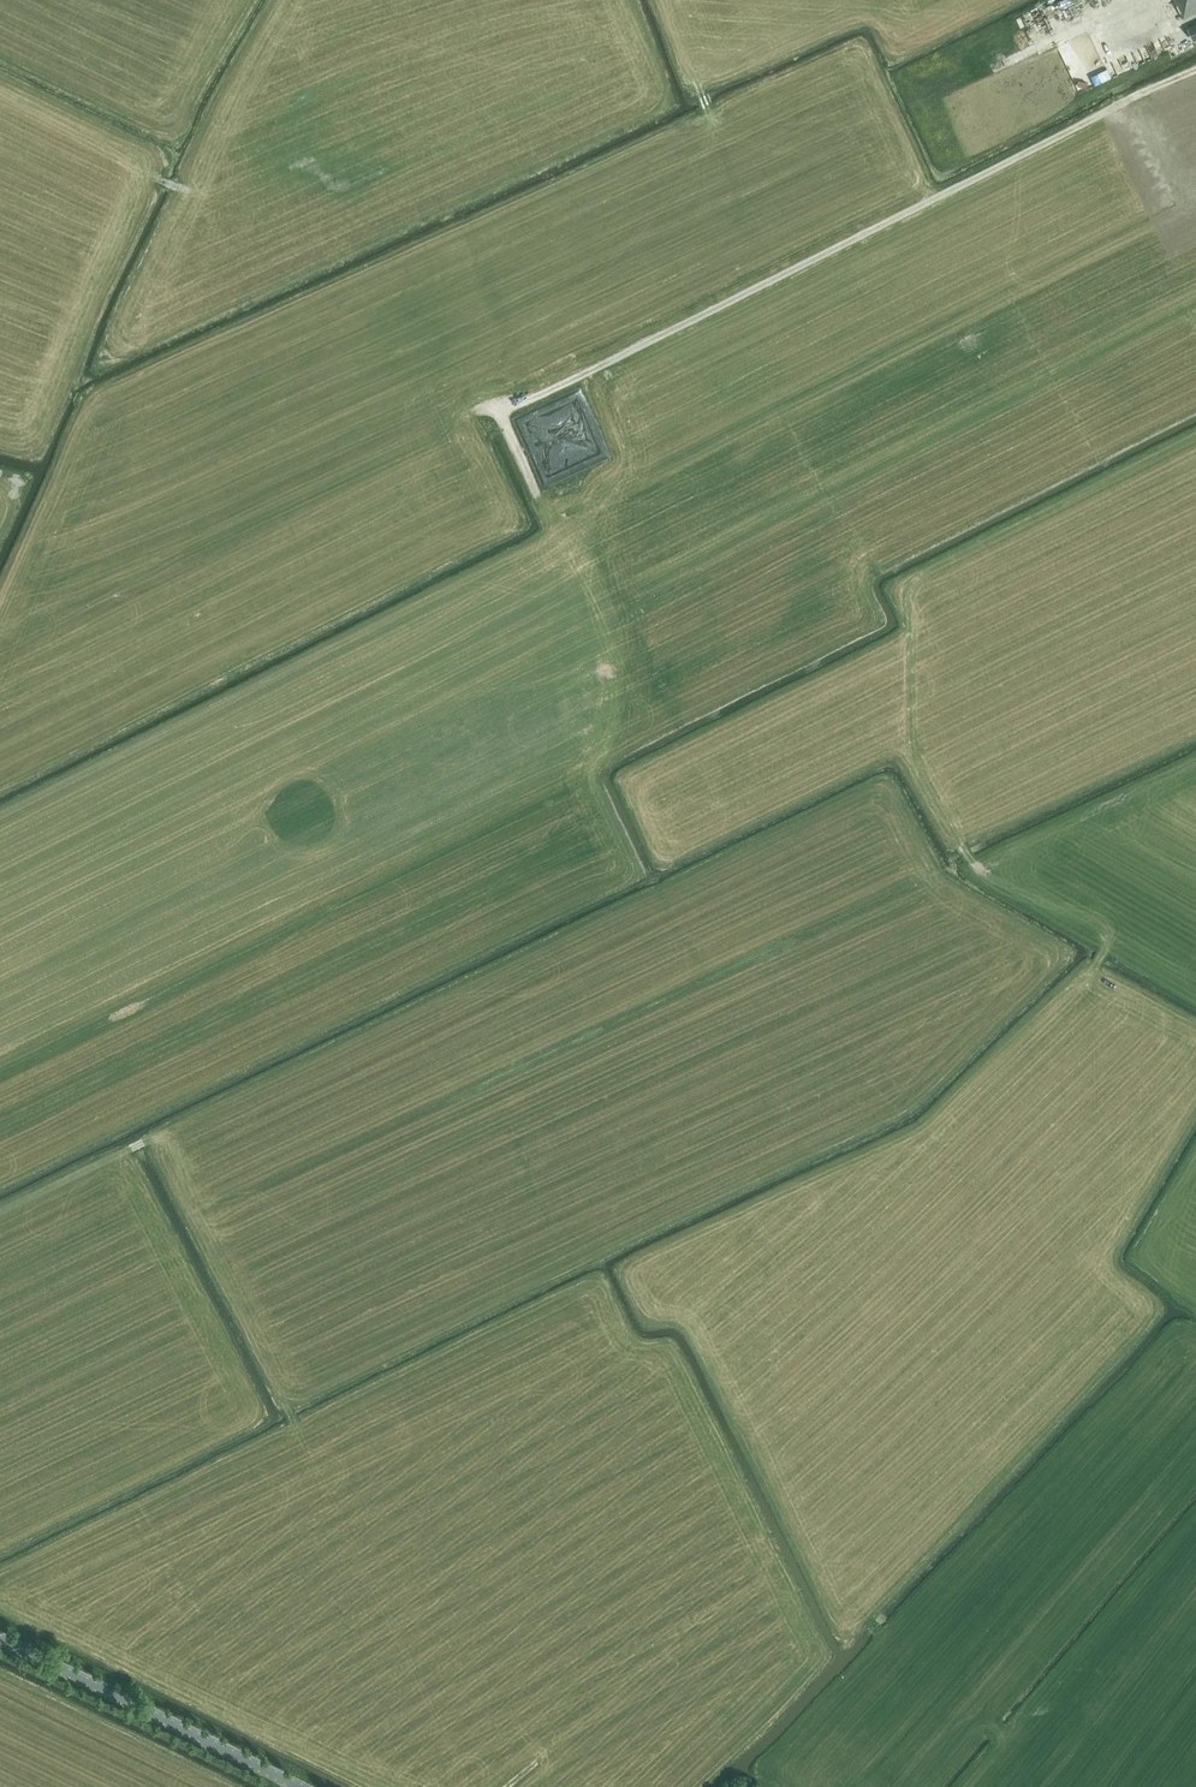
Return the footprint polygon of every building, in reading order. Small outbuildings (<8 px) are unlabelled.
[(1184,19),(1195,13),(1195,0),(1175,0),(1184,19)] [(1058,24),(1052,12),(1047,14),(1053,26),(1058,24)] [(1188,29),(1193,40),(1195,39),(1195,25),(1188,29)]
